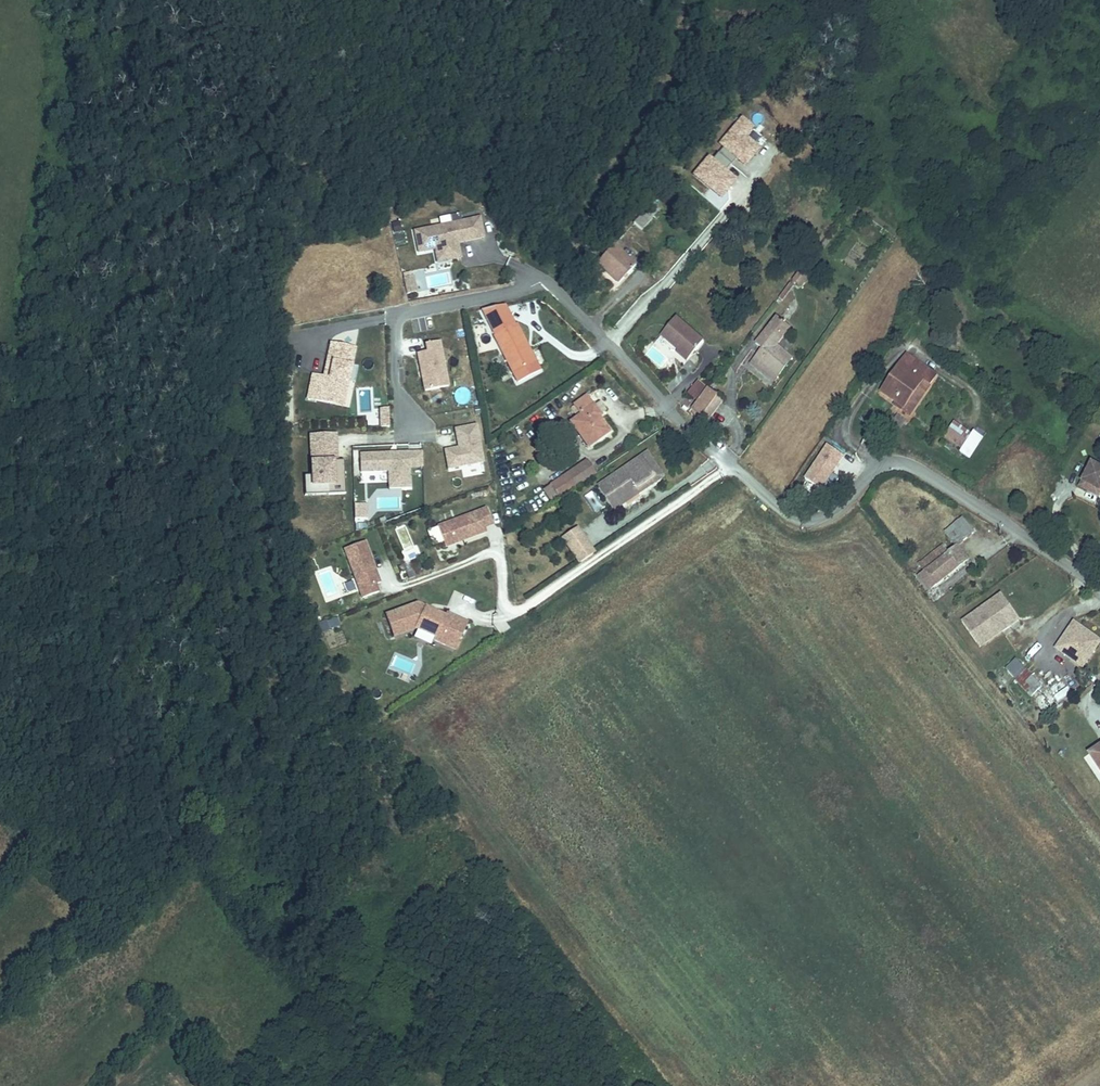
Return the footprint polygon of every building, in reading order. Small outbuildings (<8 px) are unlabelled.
[(708,158),(694,175),(718,196),(726,187),(728,189),(735,180),(725,172),(737,158),(745,165),(759,149),(745,136),(752,128),(742,119),(720,144),(723,147),(712,161),(708,158)] [(720,198),(728,189),(726,187),(718,196),(720,198)] [(483,234),(479,214),(414,229),(419,250),(425,249),(428,245),(439,243),(443,245),(445,255),(460,251),(458,240),(457,238),(463,236),(464,239),(483,234)] [(445,255),(443,245),(439,243),(428,245),(425,249),(435,247),(438,260),(461,255),(460,251),(445,255)] [(610,247),(594,265),(615,283),(632,266),(610,247)] [(417,277),(406,277),(405,293),(416,294),(417,277)] [(678,318),(663,335),(690,357),(705,340),(678,318)] [(531,345),(533,343),(522,322),(500,334),(520,369),(538,358),(531,345)] [(750,367),(758,373),(761,369),(778,381),(793,361),(775,347),(771,344),(783,329),(775,323),(755,350),(760,354),(750,367)] [(786,331),(783,329),(771,344),(775,347),(786,331)] [(333,399),(335,388),(347,390),(350,378),(357,344),(333,339),(328,362),(333,364),(331,373),(326,372),(315,369),(309,394),(333,399)] [(419,352),(427,389),(450,384),(441,339),(427,342),(429,350),(419,352)] [(914,353),(888,388),(903,399),(902,401),(916,410),(943,374),(914,353)] [(356,379),(360,363),(354,362),(350,378),(356,379)] [(761,369),(758,373),(775,386),(778,381),(761,369)] [(345,402),(347,390),(335,388),(333,399),(345,402)] [(457,389),(458,403),(469,403),(469,389),(457,389)] [(607,412),(594,392),(581,401),(587,412),(578,418),(594,443),(613,430),(603,414),(607,412)] [(708,393),(693,413),(706,424),(721,403),(708,393)] [(394,425),(393,406),(384,407),(385,426),(394,425)] [(904,413),(900,420),(907,425),(912,418),(904,413)] [(961,421),(952,434),(970,447),(980,434),(961,421)] [(486,460),(479,423),(458,427),(462,446),(463,450),(458,451),(458,447),(448,448),(452,467),(486,460)] [(350,493),(348,460),(341,460),(338,461),(337,444),(315,445),(317,485),(332,484),(332,494),(350,493)] [(414,484),(413,449),(365,451),(365,469),(393,468),(393,485),(414,484)] [(839,485),(832,480),(843,463),(827,452),(805,485),(825,499),(828,495),(830,497),(839,485)] [(605,482),(620,505),(645,489),(643,484),(659,474),(647,455),(605,482)] [(566,493),(598,471),(600,470),(592,457),(557,480),(566,493)] [(1088,463),(1085,470),(1096,476),(1099,469),(1088,463)] [(1085,470),(1077,487),(1087,492),(1091,484),(1099,488),(1098,492),(1099,493),(1099,469),(1096,476),(1085,470)] [(332,494),(332,484),(317,485),(316,475),(308,476),(309,495),(332,494)] [(1091,484),(1087,492),(1095,497),(1098,492),(1099,488),(1091,484)] [(591,491),(583,495),(593,513),(602,508),(591,491)] [(367,504),(353,504),(353,519),(367,519),(367,504)] [(493,522),(487,506),(437,524),(445,544),(458,539),(457,536),(463,534),(464,537),(487,530),(485,525),(493,522)] [(945,529),(957,545),(975,531),(966,518),(963,520),(959,515),(947,525),(948,527),(945,529)] [(594,549),(578,524),(563,534),(580,559),(594,549)] [(373,559),(365,537),(345,544),(362,593),(378,588),(375,580),(380,579),(375,566),(372,567),(369,560),(373,559)] [(315,551),(313,543),(302,547),(305,555),(315,551)] [(967,560),(957,545),(947,552),(943,547),(919,565),(923,571),(919,574),(929,588),(967,560)] [(406,567),(404,561),(398,563),(400,569),(406,567)] [(1009,625),(1018,618),(1002,595),(962,622),(976,642),(1006,622),(1008,625),(1009,625)] [(466,617),(446,608),(445,610),(436,606),(434,610),(424,605),(425,601),(417,597),(386,608),(393,629),(415,621),(435,631),(434,634),(444,639),(449,630),(458,634),(466,617)] [(436,606),(425,601),(424,605),(434,610),(436,606)] [(328,630),(340,626),(337,617),(325,621),(328,630)] [(980,647),(1010,627),(1009,625),(1008,625),(1006,622),(976,642),(980,647)] [(1062,643),(1087,663),(1099,645),(1099,641),(1077,623),(1062,643)] [(453,643),(458,634),(449,630),(444,639),(453,643)] [(1024,659),(1035,643),(1028,639),(1017,655),(1024,659)] [(1025,670),(1014,679),(1029,696),(1040,687),(1025,670)]
